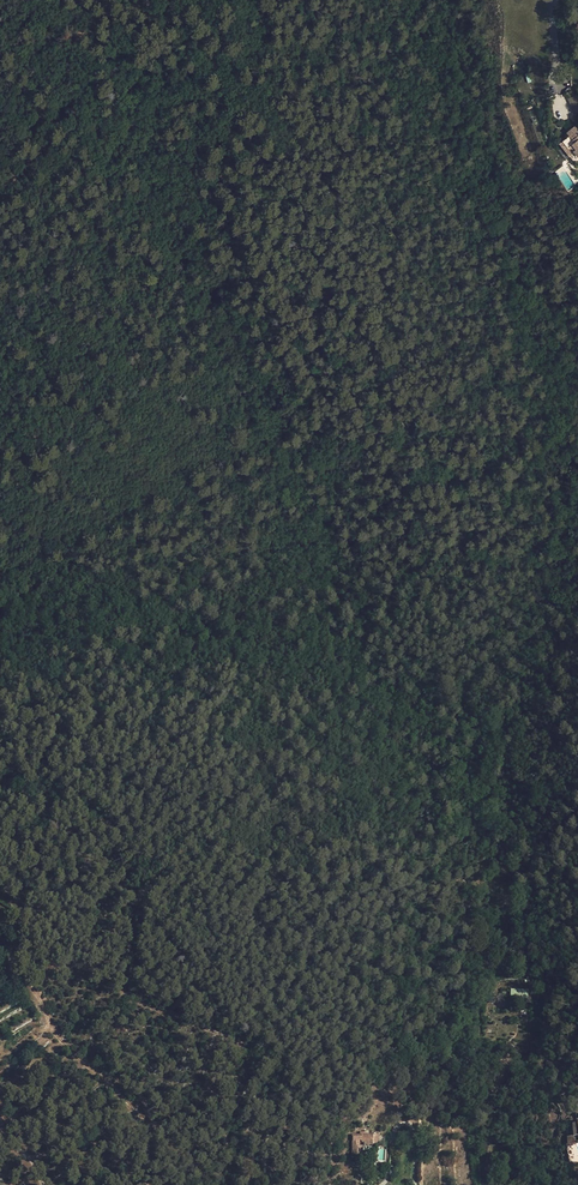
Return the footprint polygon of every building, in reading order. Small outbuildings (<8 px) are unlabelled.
[(568,132),(571,135),(564,141),(569,147),(571,146),(575,150),(577,154),(577,130),(575,126),(568,132)] [(569,155),(575,150),(571,146),(569,147),(564,141),(560,143),(569,155)] [(235,257),(242,263),(247,256),(241,251),(235,257)] [(508,1056),(510,1050),(504,1047),(501,1054),(508,1056)] [(379,1135),(352,1134),(352,1157),(362,1157),(362,1147),(363,1145),(372,1145),(372,1144),(378,1144),(379,1135)]
